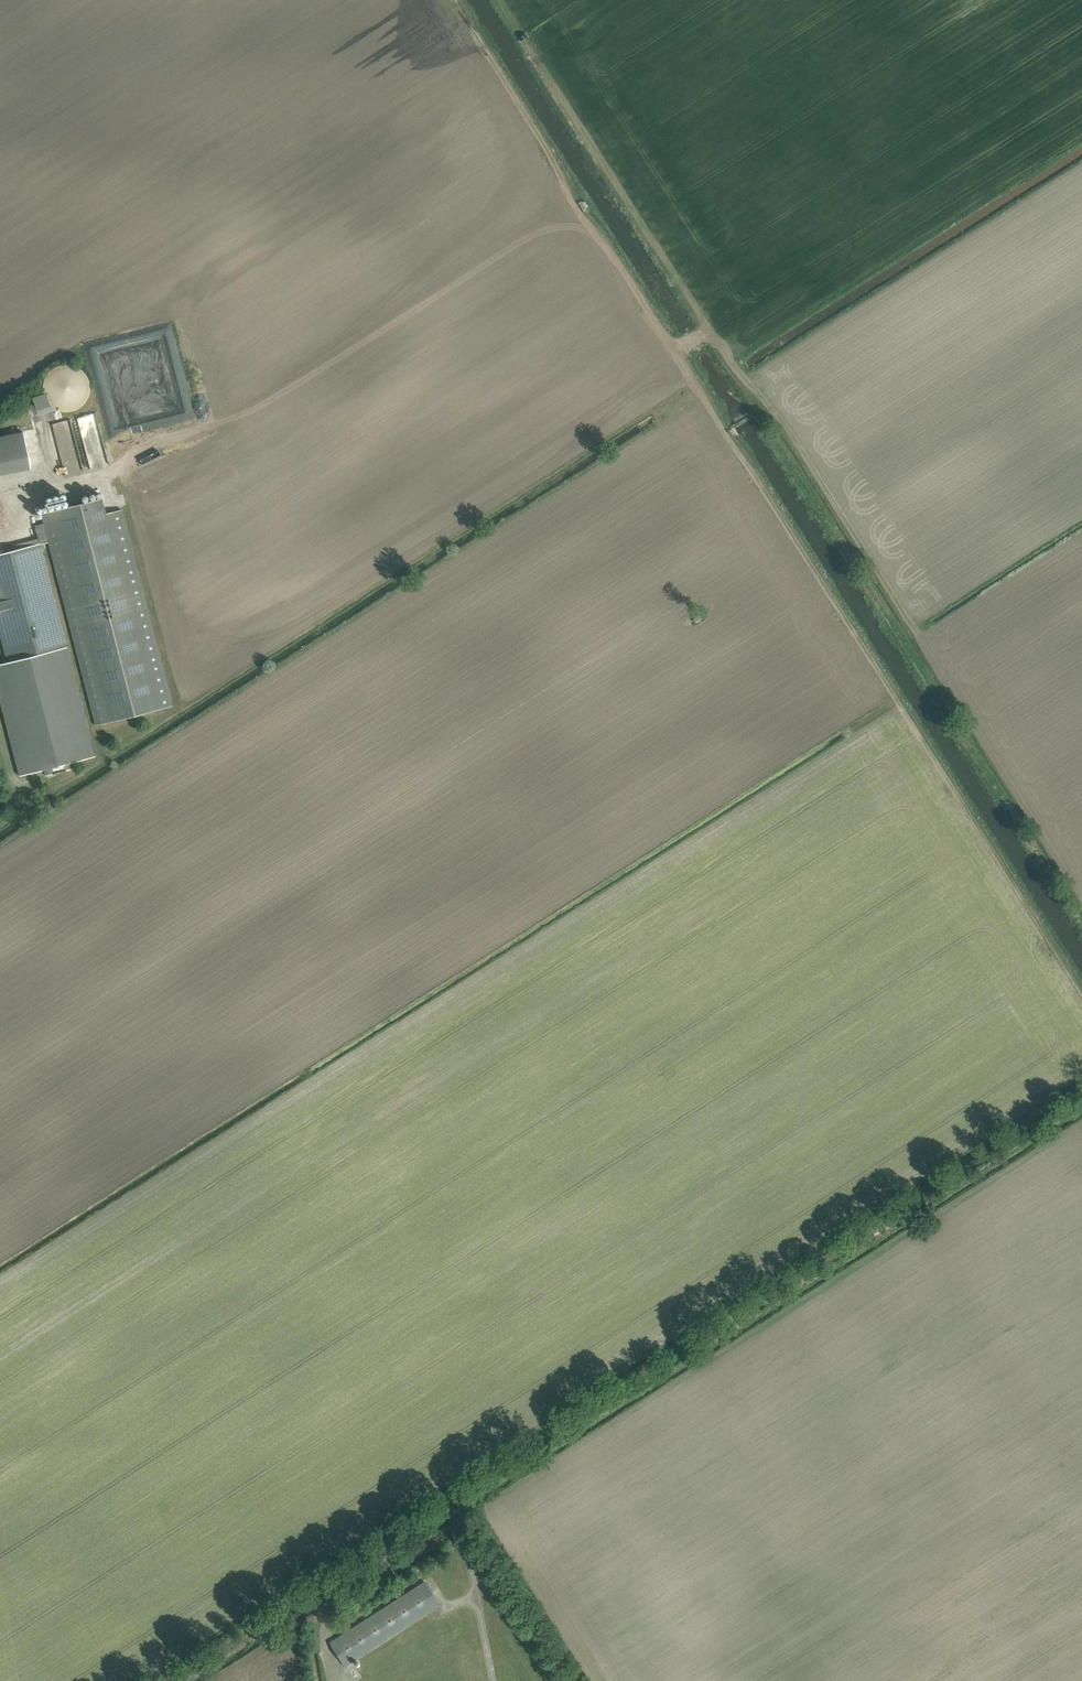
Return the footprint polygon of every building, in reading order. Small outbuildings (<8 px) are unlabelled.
[(583,204),(581,206),(587,216),(589,214),(592,209),(589,204),(583,204)] [(169,363),(178,412),(169,414),(171,421),(193,417),(182,361),(169,363)] [(89,390),(89,387),(89,385),(89,383),(89,381),(88,379),(87,376),(85,374),(84,372),(83,371),(81,369),(80,368),(78,367),(76,366),(75,366),(73,365),(72,365),(70,364),(68,364),(67,364),(65,364),(63,364),(62,364),(59,365),(57,366),(55,367),(53,368),(51,369),(50,371),(48,372),(47,374),(45,376),(45,377),(44,378),(44,380),(43,383),(42,385),(42,387),(42,388),(43,391),(43,392),(43,393),(44,395),(44,397),(45,398),(46,400),(47,402),(48,403),(50,405),(52,406),(54,408),(56,409),(57,409),(59,410),(60,410),(62,411),(63,411),(65,411),(68,411),(70,411),(72,410),(75,409),(76,408),(78,407),(80,406),(82,404),(84,402),(85,401),(87,398),(87,397),(88,395),(89,392),(89,391),(89,390)] [(78,416),(81,429),(98,424),(95,412),(78,416)] [(70,418),(53,423),(58,444),(68,441),(66,434),(74,432),(70,418)] [(30,469),(24,432),(0,435),(0,473),(30,469)] [(42,516),(95,725),(172,705),(122,509),(106,513),(102,497),(42,516)] [(95,756),(40,544),(0,554),(0,632),(8,663),(0,665),(0,700),(20,775),(44,769),(45,774),(73,768),(71,762),(95,756)] [(330,1641),(345,1665),(439,1604),(424,1580),(330,1641)]
